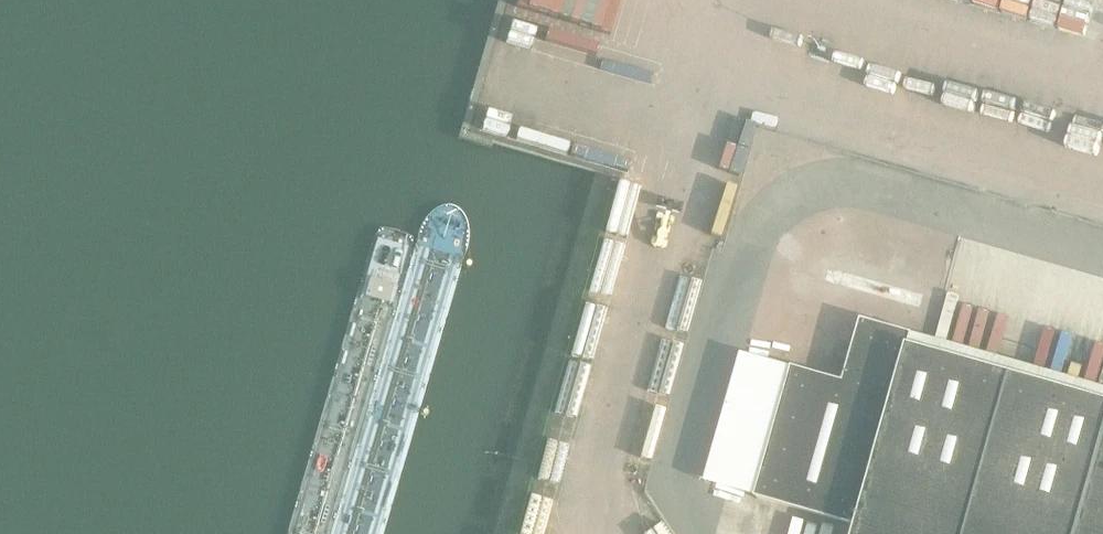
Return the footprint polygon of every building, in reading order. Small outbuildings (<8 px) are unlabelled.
[(662,207),(620,195),(595,280),(637,292),(662,207)] [(755,497),(855,525),(853,533),(1102,533),(1102,397),(1097,396),(931,348),(910,342),(912,333),(862,318),(844,380),(793,367),(755,497)] [(705,481),(755,497),(793,367),(740,350),(705,481)]
